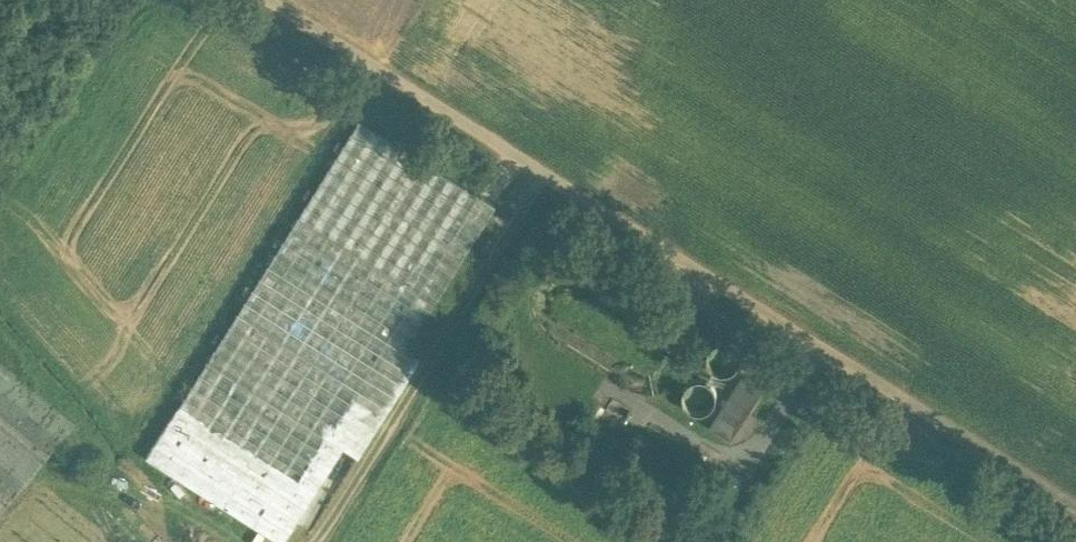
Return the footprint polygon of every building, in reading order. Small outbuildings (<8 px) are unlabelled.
[(359,118),(147,456),(283,541),(344,445),(359,455),(420,358),(405,348),(496,204),(359,118)] [(77,423),(0,359),(0,515),(77,423)] [(744,374),(727,401),(723,398),(719,403),(724,406),(712,425),(730,437),(763,386),(744,374)]
